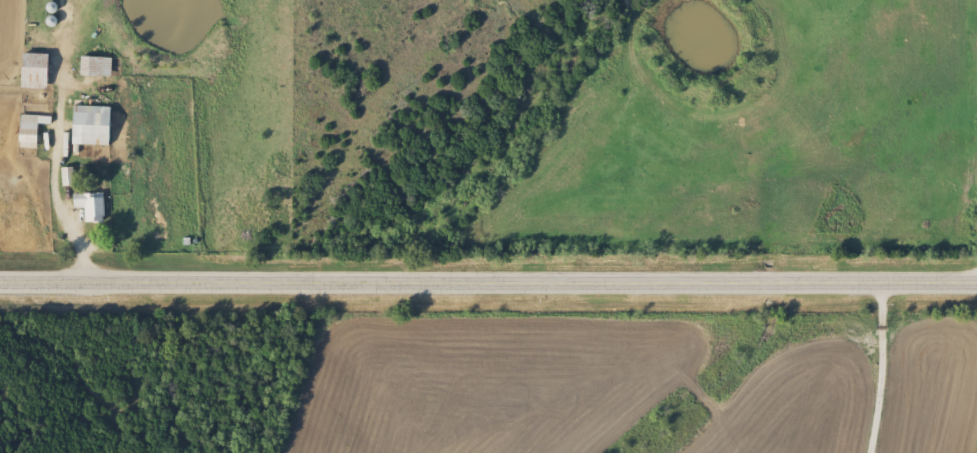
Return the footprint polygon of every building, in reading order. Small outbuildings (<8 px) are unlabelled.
[(47,54),(21,54),(20,89),(47,89),(47,54)] [(109,77),(109,57),(79,57),(79,77),(109,77)] [(108,146),(109,107),(72,106),(71,145),(108,146)] [(49,116),(18,116),(17,149),(36,149),(36,124),(49,124),(49,116)] [(73,168),(60,168),(60,186),(73,186),(73,168)] [(71,194),(71,209),(84,209),(84,223),(103,223),(103,194),(71,194)]
